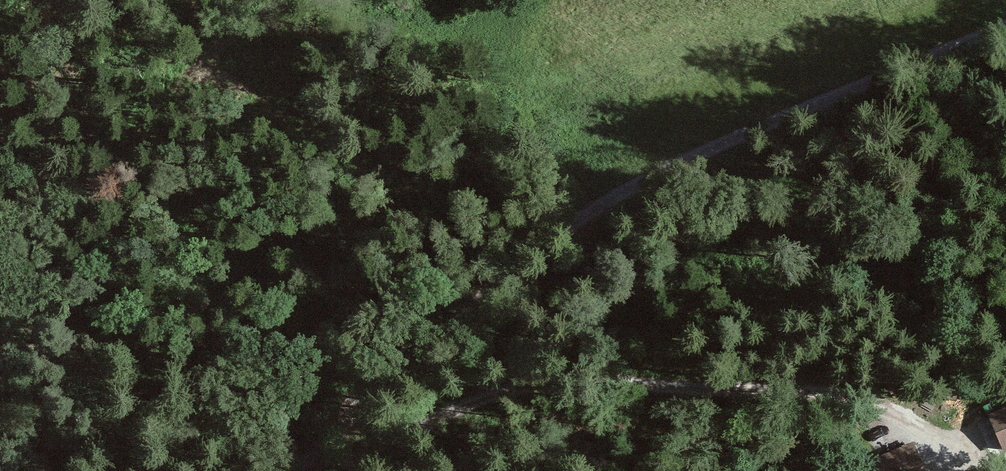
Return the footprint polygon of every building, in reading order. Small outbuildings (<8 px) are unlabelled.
[(991,418),(1005,454),(1005,453),(1005,412),(991,418)] [(867,466),(869,470),(923,470),(910,445),(867,466)]
